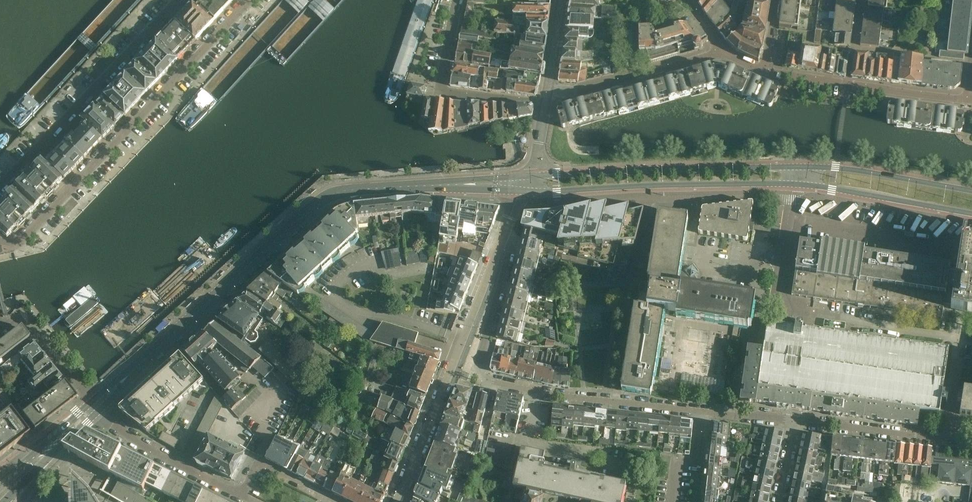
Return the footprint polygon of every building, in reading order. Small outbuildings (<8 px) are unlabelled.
[(218,16),(233,0),(194,0),(192,3),(213,22),(218,16)] [(569,18),(595,19),(617,20),(619,20),(619,16),(622,16),(623,10),(620,10),(599,8),(600,0),(572,0),(571,6),(570,10),(569,18)] [(702,9),(709,0),(699,0),(698,1),(698,2),(697,3),(698,4),(702,9)] [(706,15),(716,2),(715,0),(709,0),(702,9),(706,15)] [(710,19),(711,21),(725,5),(721,0),(718,0),(716,2),(706,15),(710,19)] [(749,0),(743,27),(742,26),(736,34),(727,42),(736,51),(747,56),(759,61),(759,60),(762,51),(762,50),(763,49),(763,48),(766,33),(768,21),(771,0),(749,0)] [(778,15),(781,15),(779,28),(791,29),(791,26),(798,27),(801,0),(779,0),(778,15)] [(888,0),(869,0),(868,7),(884,9),(887,10),(888,0)] [(953,8),(971,10),(971,0),(954,0),(953,8)] [(854,15),(855,5),(829,2),(829,5),(836,6),(835,13),(854,15)] [(175,20),(174,21),(195,40),(213,22),(192,3),(175,20)] [(711,21),(716,27),(728,16),(730,11),(725,5),(711,21)] [(549,16),(550,7),(524,6),(508,6),(507,15),(514,15),(549,16)] [(884,9),(868,7),(865,7),(864,17),(890,20),(891,17),(883,16),(884,9)] [(952,19),(971,21),(971,14),(971,10),(953,8),(952,19)] [(852,25),(854,15),(835,13),(835,20),(827,19),(827,22),(852,25)] [(492,32),(498,33),(516,35),(519,35),(520,25),(523,25),(522,36),(546,39),(547,34),(548,29),(547,29),(548,24),(522,23),(513,23),(504,22),(502,22),(503,14),(493,14),(492,20),(498,20),(498,22),(495,22),(494,22),(492,32)] [(548,24),(549,16),(514,15),(513,23),(522,23),(548,24)] [(716,27),(721,34),(733,22),(728,16),(716,27)] [(864,17),(863,26),(882,28),(883,21),(890,22),(890,20),(864,17)] [(595,19),(569,18),(567,29),(593,30),(594,30),(595,19)] [(952,19),(950,30),(970,32),(971,21),(952,19)] [(189,47),(195,40),(174,21),(168,27),(189,47)] [(721,34),(725,40),(738,29),(733,22),(721,34)] [(833,32),(836,33),(851,35),(852,25),(827,22),(826,24),(834,25),(833,32)] [(639,28),(639,39),(640,39),(639,52),(640,52),(640,54),(643,56),(648,55),(650,64),(680,55),(678,48),(692,43),(695,51),(701,49),(702,47),(702,46),(701,45),(702,45),(706,42),(707,41),(708,41),(696,23),(680,27),(674,29),(675,32),(655,38),(654,34),(652,34),(650,30),(650,28),(648,28),(642,28),(639,28)] [(863,26),(862,36),(888,39),(888,36),(881,35),(882,28),(863,26)] [(183,53),(189,47),(168,27),(162,34),(183,53)] [(462,29),(460,35),(474,37),(487,38),(496,39),(497,39),(498,33),(492,32),(488,32),(485,31),(474,30),(462,29)] [(567,29),(565,39),(583,41),(586,42),(586,41),(587,42),(587,39),(588,39),(589,39),(590,38),(591,38),(592,37),(593,36),(593,34),(593,33),(593,30),(567,29)] [(950,30),(949,41),(969,43),(970,32),(950,30)] [(850,46),(851,35),(836,33),(831,32),(830,36),(836,36),(835,40),(834,45),(841,46),(850,46)] [(162,34),(156,40),(156,41),(177,60),(183,53),(162,34)] [(522,36),(519,35),(516,35),(516,37),(514,49),(544,54),(544,51),(546,39),(522,36)] [(861,46),(879,48),(880,40),(888,41),(888,39),(862,36),(861,46)] [(565,39),(564,50),(583,51),(583,41),(565,39)] [(167,70),(177,60),(156,41),(146,51),(167,70)] [(459,41),(457,49),(471,52),(471,48),(477,49),(479,43),(473,42),(473,43),(459,41)] [(949,41),(948,52),(964,54),(967,54),(969,43),(949,41)] [(544,54),(514,49),(505,47),(496,46),(495,51),(505,53),(505,54),(509,54),(510,51),(512,51),(510,59),(542,65),(544,54)] [(817,72),(820,56),(822,48),(802,46),(801,55),(798,68),(817,72)] [(801,55),(795,54),(796,48),(790,47),(789,50),(785,66),(791,67),(792,68),(795,69),(797,68),(798,68),(801,55)] [(457,49),(455,62),(472,64),(474,52),(471,52),(457,49)] [(829,49),(828,58),(826,73),(833,75),(837,50),(832,49),(829,49)] [(564,50),(562,62),(581,63),(593,61),(593,54),(594,51),(583,53),(583,51),(564,50)] [(146,51),(136,62),(157,81),(167,70),(146,51)] [(963,60),(964,55),(964,54),(948,52),(940,51),(939,57),(963,60)] [(474,52),(472,64),(489,66),(491,56),(474,52)] [(836,53),(833,75),(839,76),(842,59),(841,59),(842,55),(842,53),(836,53)] [(851,78),(866,80),(869,60),(869,54),(855,53),(851,78)] [(866,80),(874,80),(877,54),(873,54),(872,61),(869,60),(866,80)] [(874,80),(882,81),(885,55),(877,54),(874,80)] [(842,55),(841,59),(842,59),(839,76),(845,77),(846,71),(847,68),(846,68),(848,56),(842,55)] [(891,82),(898,83),(901,55),(893,55),(893,56),(894,56),(891,82)] [(924,58),(910,56),(901,55),(898,83),(919,86),(921,86),(923,62),(924,58)] [(817,72),(826,73),(828,58),(820,56),(817,72)] [(541,75),(542,65),(510,59),(510,63),(502,62),(501,69),(541,75)] [(146,93),(149,89),(157,81),(136,62),(124,73),(146,93)] [(562,62),(561,65),(560,71),(586,73),(586,70),(580,69),(581,63),(562,62)] [(669,101),(690,95),(690,93),(707,88),(707,90),(716,88),(717,85),(713,73),(716,72),(713,63),(711,63),(711,62),(684,70),(666,75),(667,77),(673,76),(674,78),(614,95),(619,113),(619,115),(629,112),(627,108),(637,105),(638,110),(660,104),(658,99),(668,96),(669,101)] [(963,66),(962,66),(923,62),(921,86),(955,90),(956,85),(961,85),(963,66)] [(772,106),(777,95),(778,91),(777,89),(772,87),(771,85),(772,85),(773,86),(774,86),(775,85),(775,84),(775,83),(727,63),(727,64),(725,64),(721,73),(724,74),(719,86),(719,88),(727,91),(727,89),(748,98),(747,100),(760,105),(761,103),(769,107),(772,106)] [(474,68),(454,65),(452,74),(453,74),(461,75),(468,76),(474,77),(481,78),(484,79),(486,69),(474,68)] [(486,69),(484,79),(492,80),(497,80),(497,78),(499,71),(486,69)] [(558,81),(560,81),(578,82),(585,81),(586,73),(560,71),(558,81)] [(538,86),(540,79),(540,76),(523,74),(503,72),(502,78),(497,78),(497,80),(508,82),(538,86)] [(124,73),(121,77),(114,84),(135,104),(146,93),(124,73)] [(450,86),(459,88),(461,75),(453,74),(450,86)] [(459,88),(466,88),(468,76),(461,75),(459,88)] [(472,89),(479,90),(481,78),(474,77),(472,89)] [(479,90),(487,91),(488,86),(489,82),(491,82),(492,80),(484,79),(481,78),(479,90)] [(508,82),(497,80),(492,80),(491,82),(489,82),(488,86),(487,91),(489,92),(494,92),(506,94),(508,82)] [(535,98),(538,86),(508,82),(506,94),(535,98)] [(114,84),(106,93),(104,95),(125,115),(135,104),(114,84)] [(423,98),(425,91),(426,87),(410,84),(409,85),(410,85),(407,95),(406,95),(408,96),(407,101),(422,104),(423,98)] [(564,128),(570,127),(619,113),(614,95),(613,92),(626,89),(625,86),(617,88),(608,91),(562,104),(563,106),(564,106),(564,107),(564,108),(558,110),(557,111),(560,122),(560,123),(561,128),(564,128)] [(104,95),(93,106),(114,126),(125,115),(104,95)] [(433,100),(425,98),(422,118),(427,119),(427,121),(428,121),(427,123),(430,124),(433,100)] [(447,101),(443,101),(433,100),(430,124),(429,131),(442,132),(443,132),(447,101)] [(453,102),(447,101),(443,132),(447,132),(455,130),(453,102)] [(936,132),(950,134),(951,131),(960,132),(962,131),(964,115),(962,113),(957,112),(956,111),(956,110),(958,111),(959,110),(959,109),(959,108),(922,104),(896,101),(895,101),(894,101),(894,102),(895,103),(898,103),(898,104),(896,105),(891,104),(889,106),(887,122),(888,123),(893,124),(893,125),(894,126),(895,127),(911,129),(911,126),(937,130),(936,132)] [(467,104),(453,102),(455,130),(468,128),(467,104)] [(468,128),(480,126),(478,104),(467,104),(468,128)] [(480,126),(490,124),(489,104),(478,104),(480,126)] [(490,124),(493,124),(499,123),(498,105),(489,104),(490,124)] [(499,123),(509,121),(506,105),(498,105),(499,123)] [(509,121),(518,119),(517,105),(506,105),(509,121)] [(518,119),(523,118),(532,116),(533,108),(531,105),(517,105),(518,119)] [(93,106),(81,119),(102,139),(114,126),(93,106)] [(93,149),(102,139),(81,119),(72,129),(93,149)] [(72,129),(67,134),(62,139),(83,159),(93,149),(72,129)] [(62,139),(43,159),(64,179),(83,159),(62,139)] [(63,180),(64,179),(43,159),(0,204),(0,231),(4,235),(10,235),(63,180)] [(420,199),(400,201),(379,203),(381,216),(383,223),(391,222),(391,223),(391,219),(395,219),(396,219),(402,218),(402,221),(403,221),(411,220),(411,213),(419,214),(420,199)] [(446,202),(438,201),(421,199),(420,199),(419,214),(425,215),(425,222),(442,224),(446,202)] [(447,202),(440,238),(450,240),(451,237),(457,238),(458,231),(475,233),(478,206),(447,202)] [(700,219),(698,232),(698,233),(699,234),(700,234),(708,236),(722,238),(744,241),(745,241),(746,241),(747,240),(747,239),(749,231),(749,230),(751,220),(751,219),(753,204),(753,203),(752,203),(752,202),(751,202),(750,203),(750,202),(743,203),(734,204),(721,206),(705,207),(705,208),(704,208),(703,208),(702,209),(702,210),(701,210),(700,219)] [(379,203),(368,204),(367,205),(368,217),(381,216),(379,203)] [(367,205),(355,206),(357,226),(358,226),(358,225),(368,224),(368,217),(367,205)] [(294,292),(298,295),(359,238),(356,235),(358,233),(357,226),(355,206),(349,207),(345,208),(341,209),(338,211),(335,212),(334,213),(282,261),(268,274),(294,292)] [(478,206),(475,233),(484,234),(489,235),(489,234),(493,226),(500,209),(478,206)] [(540,254),(542,254),(543,254),(561,259),(561,260),(625,277),(633,244),(635,244),(644,212),(635,214),(634,216),(627,217),(629,209),(620,211),(619,213),(605,214),(607,207),(598,208),(597,211),(590,211),(591,207),(582,209),(582,212),(567,212),(568,210),(552,213),(525,214),(522,228),(525,229),(524,229),(545,234),(542,244),(540,254)] [(621,390),(622,391),(649,395),(651,395),(651,392),(652,392),(660,340),(664,311),(665,311),(676,313),(676,317),(748,329),(748,327),(750,327),(752,317),(755,299),(753,298),(753,297),(690,287),(691,285),(681,284),(682,282),(682,281),(681,280),(681,279),(680,278),(679,277),(678,277),(680,263),(682,256),(684,242),(688,221),(687,221),(687,217),(674,215),(659,213),(658,216),(657,216),(652,247),(648,278),(647,278),(647,279),(649,279),(648,288),(650,289),(648,298),(639,297),(638,306),(634,306),(634,307),(633,314),(621,390)] [(545,234),(524,229),(522,239),(542,244),(545,234)] [(825,301),(858,306),(857,307),(862,308),(862,306),(941,319),(944,305),(951,306),(950,309),(965,313),(971,314),(971,231),(963,231),(961,242),(958,243),(955,244),(952,246),(950,247),(948,249),(946,251),(944,253),(942,256),(941,258),(944,258),(943,264),(799,242),(791,295),(825,301)] [(522,239),(520,247),(520,249),(540,254),(542,244),(522,239)] [(405,252),(407,266),(421,263),(419,249),(405,252)] [(520,249),(517,259),(537,264),(540,254),(520,249)] [(473,250),(468,261),(477,265),(482,254),(481,254),(473,250)] [(401,267),(399,253),(392,255),(395,268),(401,267)] [(451,266),(451,267),(474,275),(478,265),(477,265),(468,261),(459,258),(455,268),(451,266)] [(517,259),(514,269),(535,274),(537,264),(517,259)] [(451,267),(447,277),(470,285),(474,275),(451,267)] [(514,269),(512,278),(532,284),(535,274),(514,269)] [(268,274),(259,282),(258,283),(276,294),(277,294),(279,292),(281,289),(291,296),(294,292),(268,274)] [(445,286),(445,287),(466,295),(470,285),(447,277),(449,278),(445,286)] [(512,278),(509,289),(530,294),(532,284),(512,278)] [(258,283),(248,292),(279,312),(281,309),(282,307),(272,299),(276,294),(258,283)] [(446,290),(443,298),(462,305),(466,295),(445,287),(445,288),(446,288),(446,290)] [(509,289),(507,298),(527,303),(530,294),(509,289)] [(248,292),(239,300),(244,304),(259,315),(276,326),(282,318),(284,316),(281,313),(279,312),(248,292)] [(436,307),(435,311),(453,314),(454,310),(459,311),(459,312),(461,306),(462,305),(443,298),(442,299),(444,299),(442,304),(437,303),(436,307)] [(507,298),(504,308),(525,313),(527,303),(507,298)] [(546,299),(545,308),(552,309),(554,300),(546,299)] [(258,327),(263,320),(251,311),(237,302),(229,309),(229,308),(225,312),(225,313),(217,320),(229,328),(243,338),(243,339),(246,340),(250,343),(255,342),(258,338),(257,334),(255,332),(258,327)] [(504,308),(502,318),(522,323),(525,313),(504,308)] [(282,318),(276,326),(280,328),(285,321),(282,318)] [(502,318),(499,328),(520,333),(522,323),(502,318)] [(207,329),(203,333),(218,344),(227,352),(239,361),(250,369),(262,358),(245,345),(218,324),(216,322),(215,322),(212,324),(211,325),(207,329)] [(767,322),(763,348),(758,387),(812,395),(865,402),(919,410),(937,413),(946,348),(825,330),(812,328),(777,323),(767,322)] [(415,345),(418,334),(383,323),(369,342),(382,346),(396,349),(396,350),(407,353),(411,354),(438,363),(440,359),(441,353),(415,345)] [(28,338),(20,327),(0,342),(0,360),(28,338)] [(499,328),(497,338),(517,343),(520,333),(499,328)] [(555,331),(545,329),(546,338),(555,340),(555,331)] [(190,344),(183,351),(195,365),(198,362),(200,364),(225,392),(239,379),(241,378),(217,351),(211,357),(207,353),(214,348),(218,344),(203,333),(196,339),(195,340),(191,344),(191,343),(190,344)] [(573,344),(575,340),(567,337),(564,336),(562,341),(573,344)] [(19,366),(23,364),(21,362),(28,356),(31,360),(34,358),(36,360),(42,355),(32,342),(11,357),(0,367),(0,369),(7,376),(19,366)] [(504,348),(498,373),(507,375),(513,344),(505,342),(504,348)] [(284,385),(294,375),(298,371),(285,358),(270,343),(261,352),(279,371),(275,375),(284,385)] [(513,344),(507,375),(515,377),(518,361),(514,359),(516,353),(518,353),(519,346),(513,344)] [(964,358),(970,359),(971,348),(971,346),(966,345),(964,358)] [(739,401),(755,403),(758,387),(763,348),(747,346),(739,401)] [(493,354),(489,369),(491,372),(498,373),(504,348),(499,347),(497,356),(493,354)] [(518,361),(515,377),(524,379),(530,348),(526,348),(525,355),(524,355),(523,358),(522,361),(518,361)] [(531,349),(530,348),(524,379),(532,381),(535,365),(532,364),(533,357),(534,353),(539,354),(540,349),(531,349)] [(532,381),(541,383),(547,354),(542,353),(541,358),(539,365),(535,365),(532,381)] [(541,383),(551,386),(553,369),(549,368),(549,365),(551,354),(548,353),(548,354),(547,354),(541,383)] [(204,380),(191,366),(180,354),(175,358),(174,358),(174,359),(170,363),(169,362),(169,363),(165,367),(164,367),(164,368),(160,372),(160,371),(159,371),(184,399),(185,399),(184,398),(188,394),(189,395),(190,394),(189,394),(193,390),(194,390),(194,389),(198,386),(199,386),(199,385),(204,380)] [(435,374),(437,369),(439,363),(438,363),(411,354),(409,360),(419,364),(418,368),(435,374)] [(29,381),(47,366),(50,364),(42,355),(36,360),(34,358),(31,360),(28,356),(21,362),(23,364),(29,372),(32,376),(30,377),(27,379),(29,381)] [(560,387),(561,366),(562,357),(559,357),(558,369),(553,369),(551,386),(560,387)] [(569,388),(570,371),(567,370),(568,358),(562,357),(561,366),(560,387),(563,387),(569,388)] [(372,376),(377,361),(367,358),(363,373),(372,376)] [(29,381),(26,382),(33,391),(42,384),(46,389),(50,386),(52,388),(61,381),(62,380),(50,364),(47,366),(29,381)] [(402,371),(412,374),(414,367),(404,364),(402,371)] [(432,381),(434,375),(435,374),(418,368),(416,368),(414,375),(432,381)] [(140,389),(165,417),(165,416),(169,412),(169,413),(170,412),(174,408),(175,408),(174,407),(175,406),(179,408),(181,404),(179,403),(184,399),(159,371),(159,372),(155,376),(155,375),(154,376),(154,377),(150,380),(149,380),(150,381),(145,385),(145,384),(144,385),(145,385),(140,389)] [(372,377),(363,374),(360,383),(368,386),(372,377)] [(429,388),(432,381),(414,375),(413,379),(412,382),(429,388)] [(74,396),(65,384),(63,382),(48,393),(61,409),(76,398),(74,396)] [(426,395),(426,394),(429,388),(412,382),(409,389),(418,392),(426,395)] [(456,387),(450,401),(467,406),(472,391),(456,387)] [(755,403),(786,407),(809,411),(812,395),(758,387),(755,403)] [(390,393),(374,388),(372,393),(388,398),(390,393)] [(422,405),(425,398),(425,397),(414,393),(397,388),(394,394),(422,405)] [(959,415),(971,417),(971,389),(963,388),(961,403),(961,404),(959,415)] [(147,432),(154,425),(155,426),(155,425),(159,421),(160,421),(160,420),(164,416),(164,417),(165,417),(140,389),(139,389),(140,390),(136,394),(135,393),(134,394),(135,394),(131,398),(130,398),(130,399),(126,403),(125,402),(125,403),(121,407),(120,408),(120,409),(120,410),(120,411),(121,412),(147,432)] [(360,395),(370,399),(372,393),(362,389),(360,395)] [(487,403),(490,391),(480,389),(479,393),(472,391),(467,406),(466,409),(484,414),(483,416),(492,419),(495,405),(487,403)] [(233,390),(222,400),(224,403),(231,411),(243,400),(242,400),(245,397),(239,390),(235,392),(233,390)] [(35,404),(48,420),(61,409),(48,393),(35,404)] [(414,427),(416,420),(419,413),(391,400),(381,396),(372,393),(370,400),(369,400),(367,406),(374,408),(386,412),(414,427)] [(492,419),(490,427),(489,430),(490,430),(493,431),(494,428),(503,430),(509,402),(506,402),(508,396),(498,393),(495,405),(492,419)] [(394,394),(391,400),(419,413),(422,405),(394,394)] [(809,411),(863,418),(865,402),(812,395),(809,411)] [(503,430),(515,433),(524,399),(508,396),(506,402),(509,402),(503,430)] [(481,426),(483,416),(484,414),(466,409),(467,406),(450,401),(444,415),(464,421),(475,424),(473,431),(479,433),(481,427),(480,427),(480,426),(481,426)] [(917,426),(919,410),(865,402),(863,418),(917,426)] [(21,414),(32,429),(33,431),(48,420),(35,404),(21,414)] [(564,407),(553,406),(551,426),(562,427),(564,407)] [(574,408),(564,407),(562,427),(572,428),(574,408)] [(409,438),(409,437),(414,427),(386,412),(374,408),(369,413),(373,417),(372,419),(378,421),(383,423),(384,423),(397,431),(409,438)] [(585,410),(574,408),(572,428),(573,428),(573,426),(583,427),(585,410)] [(27,435),(25,432),(8,410),(0,417),(0,456),(27,435)] [(596,411),(585,410),(583,427),(594,428),(596,411)] [(606,412),(596,411),(594,428),(595,428),(595,426),(605,427),(606,412)] [(605,427),(616,428),(617,413),(606,412),(605,427)] [(628,414),(617,413),(616,428),(617,428),(616,430),(626,431),(626,429),(628,414)] [(639,415),(628,414),(626,429),(637,430),(639,415)] [(444,415),(442,422),(441,425),(461,430),(464,421),(444,415)] [(649,417),(639,415),(637,430),(648,432),(649,417)] [(660,418),(649,417),(648,432),(658,433),(660,418)] [(671,419),(660,418),(658,433),(669,434),(670,434),(671,419)] [(669,436),(680,438),(682,420),(671,419),(670,434),(669,434),(669,436)] [(691,439),(692,423),(693,421),(682,420),(680,438),(691,439)] [(311,428),(320,433),(324,426),(315,421),(311,428)] [(729,437),(730,426),(713,424),(712,435),(727,437),(729,437)] [(441,425),(435,442),(453,448),(457,440),(465,443),(466,439),(472,442),(474,436),(461,430),(441,425)] [(364,442),(367,436),(363,433),(348,426),(346,432),(354,437),(364,442)] [(342,433),(342,434),(343,433),(334,428),(331,434),(339,438),(342,433)] [(754,428),(752,435),(781,441),(783,431),(765,429),(764,433),(758,432),(759,429),(754,428)] [(405,448),(408,441),(409,438),(397,431),(395,434),(392,433),(387,430),(381,439),(391,443),(392,442),(405,448)] [(163,432),(159,440),(175,449),(180,441),(166,434),(163,432)] [(74,442),(65,451),(67,452),(68,453),(69,453),(71,454),(77,457),(112,474),(114,475),(122,480),(143,490),(146,485),(155,466),(97,437),(89,433),(88,433),(77,443),(76,443),(74,442)] [(349,437),(342,434),(342,433),(339,438),(338,439),(346,444),(349,437)] [(803,434),(801,442),(828,447),(830,447),(832,437),(825,436),(824,442),(820,441),(821,436),(803,434)] [(208,435),(195,461),(196,461),(198,466),(200,467),(203,468),(208,467),(232,480),(235,473),(237,470),(237,469),(238,469),(240,464),(240,463),(242,459),(245,453),(244,453),(245,452),(246,450),(236,445),(230,442),(229,445),(209,435),(208,435)] [(711,445),(711,446),(721,447),(725,447),(725,446),(727,437),(712,435),(711,440),(711,444),(711,445)] [(752,435),(752,439),(756,440),(762,442),(761,445),(779,449),(781,441),(752,435)] [(265,459),(273,463),(284,441),(285,438),(284,438),(277,437),(276,437),(265,459)] [(833,437),(830,457),(836,457),(836,461),(834,461),(833,471),(838,471),(840,458),(842,438),(833,437)] [(851,439),(842,438),(840,458),(845,458),(845,462),(843,462),(842,472),(847,472),(851,439)] [(860,440),(851,439),(847,472),(852,473),(853,463),(852,463),(852,459),(858,460),(860,440)] [(486,449),(487,442),(478,440),(476,452),(485,454),(486,449)] [(869,441),(860,440),(858,460),(863,460),(863,464),(862,464),(859,487),(858,487),(857,491),(863,492),(869,441)] [(273,463),(280,467),(291,445),(293,442),(292,442),(284,441),(273,463)] [(878,442),(869,441),(863,492),(873,493),(874,483),(865,482),(866,474),(870,475),(871,465),(869,465),(870,461),(876,462),(878,442)] [(391,443),(385,458),(389,460),(389,461),(398,465),(404,449),(405,448),(392,442),(391,443)] [(449,479),(459,450),(453,448),(435,442),(434,445),(425,468),(449,479)] [(801,442),(799,449),(817,453),(818,450),(824,451),(827,451),(828,447),(801,442)] [(887,443),(878,442),(876,462),(881,462),(881,466),(879,466),(878,476),(883,476),(887,443)] [(896,444),(887,443),(883,476),(888,477),(889,467),(887,467),(888,463),(894,464),(896,444)] [(706,444),(705,456),(722,458),(722,457),(720,457),(721,447),(711,446),(711,445),(706,444)] [(905,445),(896,444),(894,464),(898,464),(897,475),(902,475),(905,445)] [(280,467),(287,470),(299,447),(300,446),(299,445),(291,445),(280,467)] [(750,447),(749,451),(777,457),(779,449),(761,445),(760,449),(754,447),(750,447)] [(902,475),(901,482),(910,483),(910,478),(907,477),(909,465),(912,466),(914,446),(905,445),(902,475)] [(923,447),(914,446),(912,466),(916,466),(915,478),(910,478),(910,483),(919,484),(923,447)] [(309,452),(299,447),(287,470),(296,475),(309,452)] [(932,448),(923,447),(919,484),(928,485),(932,448)] [(544,497),(542,496),(541,496),(542,493),(583,501),(622,501),(626,484),(600,479),(600,480),(583,476),(574,475),(577,465),(572,464),(571,471),(569,473),(545,468),(545,467),(540,465),(540,462),(543,463),(545,454),(521,448),(513,487),(527,490),(526,493),(533,494),(544,497)] [(940,457),(932,455),(933,448),(932,448),(928,485),(930,468),(931,468),(931,464),(939,465),(937,483),(970,487),(968,501),(971,501),(971,462),(940,458),(940,457)] [(509,455),(487,449),(484,461),(506,467),(509,455)] [(799,449),(798,457),(821,462),(826,463),(827,458),(822,457),(822,458),(816,457),(817,453),(799,449)] [(749,451),(748,455),(752,456),(759,457),(758,461),(776,465),(777,457),(749,451)] [(311,453),(309,452),(296,475),(305,479),(317,458),(310,455),(311,453)] [(373,453),(373,454),(370,461),(378,464),(381,457),(378,456),(373,453)] [(317,458),(305,479),(306,479),(315,484),(327,461),(323,459),(318,456),(317,458)] [(705,456),(703,467),(721,469),(722,458),(705,456)] [(798,457),(796,465),(814,469),(815,465),(820,467),(821,462),(798,457)] [(315,484),(324,488),(332,473),(327,471),(331,463),(327,461),(315,484)] [(389,461),(385,469),(394,474),(398,465),(389,461)] [(747,462),(746,466),(750,467),(774,472),(776,465),(758,461),(757,464),(751,463),(747,462)] [(796,465),(794,473),(823,479),(824,475),(819,474),(813,473),(814,469),(796,465)] [(151,487),(154,489),(164,471),(160,469),(160,468),(159,468),(155,466),(146,485),(150,487),(151,487)] [(333,493),(342,498),(351,480),(356,470),(346,466),(344,470),(333,493)] [(703,467),(703,471),(702,477),(720,479),(721,469),(703,467)] [(750,467),(749,471),(755,473),(754,477),(772,480),(774,472),(750,467)] [(324,488),(330,491),(333,493),(344,470),(341,468),(337,476),(332,473),(324,488)] [(425,468),(418,485),(441,495),(441,494),(442,492),(443,490),(450,493),(455,481),(449,479),(425,468)] [(388,487),(394,474),(385,469),(380,483),(388,487)] [(164,471),(154,489),(158,491),(159,491),(162,493),(172,475),(168,473),(168,472),(167,472),(164,471)] [(794,473),(793,481),(810,485),(811,481),(817,483),(822,484),(823,479),(794,473)] [(342,498),(351,501),(363,476),(359,474),(355,482),(351,480),(342,498)] [(172,475),(162,493),(166,495),(167,495),(171,497),(180,479),(176,477),(176,476),(175,476),(172,475)] [(72,495),(72,501),(96,501),(90,492),(73,476),(72,486),(72,495)] [(351,501),(361,501),(367,488),(364,486),(367,478),(363,476),(351,501)] [(702,477),(701,488),(718,490),(720,479),(702,477)] [(737,481),(771,488),(772,480),(754,477),(754,480),(747,479),(743,478),(742,482),(737,481)] [(180,479),(171,497),(174,499),(175,499),(179,501),(188,483),(184,481),(184,480),(183,480),(180,479)] [(140,496),(143,490),(122,480),(120,484),(118,483),(116,488),(111,497),(120,501),(151,501),(140,496)] [(793,481),(791,489),(818,495),(818,493),(819,493),(820,491),(815,490),(810,489),(810,485),(793,481)] [(740,486),(746,487),(752,489),(751,492),(769,496),(771,488),(741,482),(740,486)] [(179,501),(181,501),(188,501),(196,487),(192,485),(192,484),(188,483),(179,501)] [(379,484),(376,483),(372,490),(367,488),(361,501),(371,501),(379,484)] [(379,484),(371,501),(382,501),(385,495),(388,487),(380,483),(379,484)] [(439,496),(434,494),(418,486),(414,495),(423,499),(429,501),(436,501),(439,496)] [(188,501),(198,501),(204,491),(200,489),(200,488),(196,487),(188,501)] [(840,496),(842,489),(827,487),(824,501),(871,501),(840,496)] [(701,488),(700,498),(717,500),(718,490),(701,488)] [(791,489),(789,497),(807,501),(808,497),(814,498),(817,499),(818,495),(791,489)] [(198,501),(208,501),(212,495),(208,493),(208,492),(204,491),(198,501)] [(743,499),(758,501),(768,501),(769,496),(751,492),(750,496),(744,494),(743,499)] [(525,493),(523,501),(543,501),(544,497),(533,494),(526,493),(525,493)]
